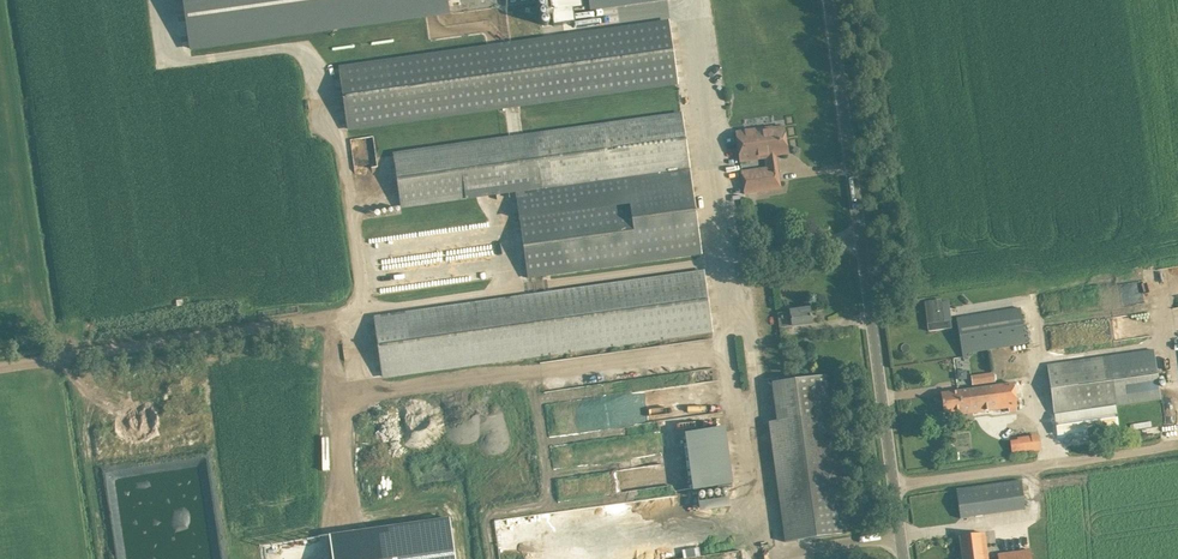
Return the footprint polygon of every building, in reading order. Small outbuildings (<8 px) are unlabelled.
[(187,32),(420,0),(183,0),(187,32)] [(574,9),(583,8),(582,0),(550,0),(554,26),(567,24),(565,10),(574,9)] [(348,131),(678,85),(669,20),(339,66),(348,131)] [(528,279),(702,254),(682,113),(393,154),(401,209),(516,193),(528,279)] [(785,126),(772,128),(772,127),(737,132),(739,149),(741,162),(766,158),(768,173),(743,176),(745,194),(781,189),(778,171),(775,171),(773,157),(776,157),(776,156),(788,154),(785,126)] [(384,379),(539,357),(713,333),(705,270),(375,316),(384,379)] [(919,303),(923,330),(946,327),(946,326),(946,325),(946,322),(945,321),(945,320),(938,321),(935,301),(934,301),(934,302),(933,301),(929,302),(929,303),(925,303),(924,302),(920,303),(920,304),(919,304),(919,303)] [(962,354),(963,357),(963,358),(967,357),(967,354),(968,353),(1001,348),(1025,344),(1026,344),(1020,307),(957,317),(956,317),(962,354)] [(792,326),(812,323),(810,308),(798,310),(778,313),(780,325),(792,323),(792,326)] [(1161,399),(1154,349),(1048,364),(1055,414),(1161,399)] [(995,382),(994,373),(971,375),(972,385),(995,382)] [(848,534),(827,379),(826,375),(772,382),(777,421),(768,422),(785,542),(848,534)] [(953,415),(965,414),(1018,406),(1015,383),(941,393),(944,413),(952,412),(953,415)] [(733,485),(726,428),(685,433),(693,491),(733,485)] [(1012,454),(1038,450),(1041,450),(1039,434),(1030,435),(1030,436),(1017,437),(1017,439),(1010,441),(1012,454)] [(960,518),(1025,510),(1021,481),(957,489),(960,518)] [(985,533),(960,536),(963,558),(988,558),(985,533)] [(448,539),(290,558),(451,558),(448,539)] [(1030,550),(998,555),(998,558),(1031,558),(1030,550)]
